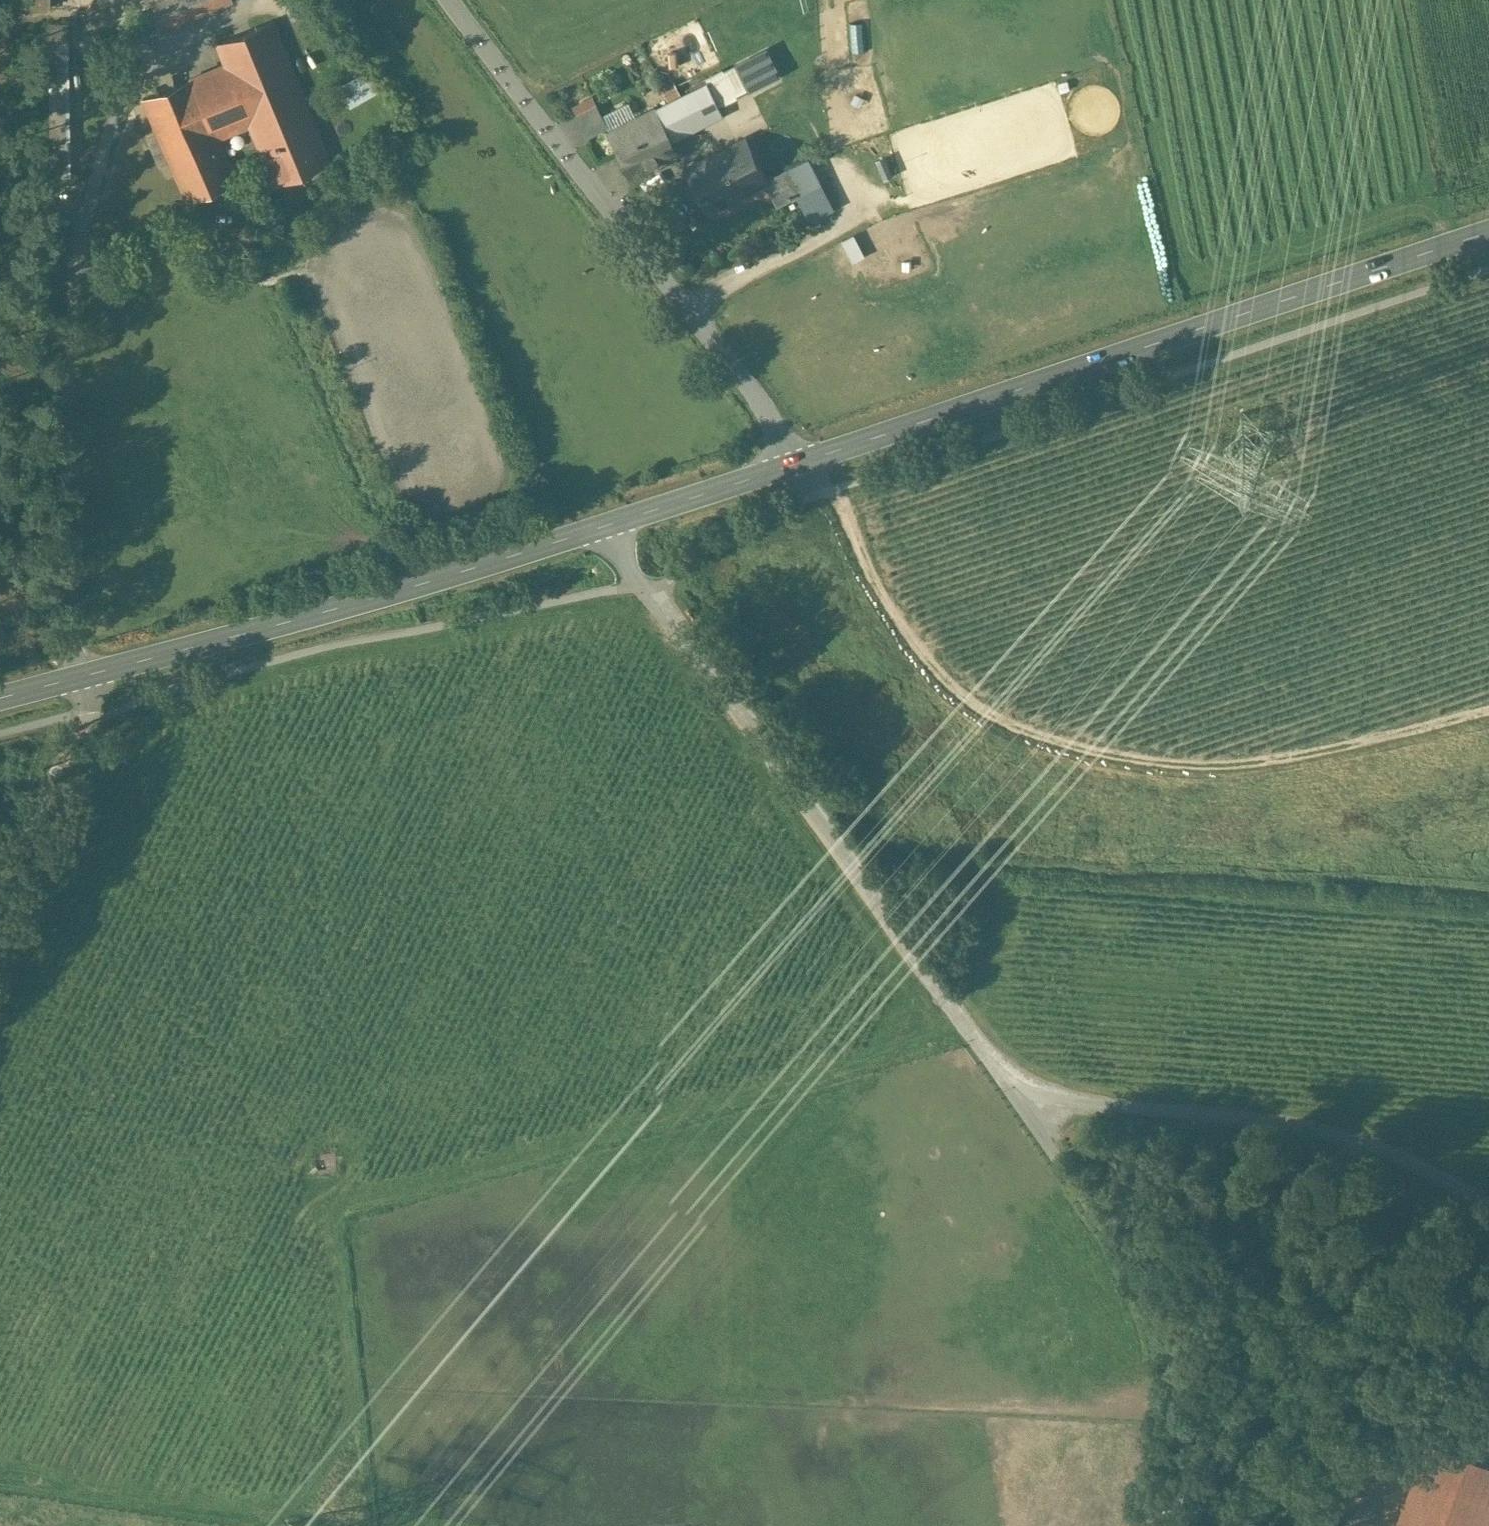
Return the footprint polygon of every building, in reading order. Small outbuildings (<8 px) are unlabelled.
[(157,31),(230,0),(144,0),(157,31)] [(66,21),(48,21),(51,173),(52,173),(68,172),(66,21)] [(223,63),(194,76),(194,77),(141,98),(186,201),(234,180),(216,138),(248,125),(242,109),(298,86),(271,21),(215,43),(223,63)] [(736,64),(705,79),(707,83),(718,104),(748,89),(736,64)] [(366,72),(338,87),(346,101),(374,86),(366,72)] [(707,83),(654,110),(669,139),(722,112),(718,104),(707,83)] [(298,86),(242,109),(248,125),(261,157),(264,165),(272,184),(328,161),(298,86)] [(654,110),(611,131),(633,175),(676,154),(669,139),(654,110)] [(745,138),(687,168),(708,209),(766,180),(766,179),(745,138)] [(786,169),(766,179),(766,180),(778,204),(798,193),(786,169)] [(77,182),(76,172),(68,172),(52,173),(53,183),(77,182)] [(1427,1444),(1397,1525),(1488,1525),(1488,1467),(1427,1444)]
